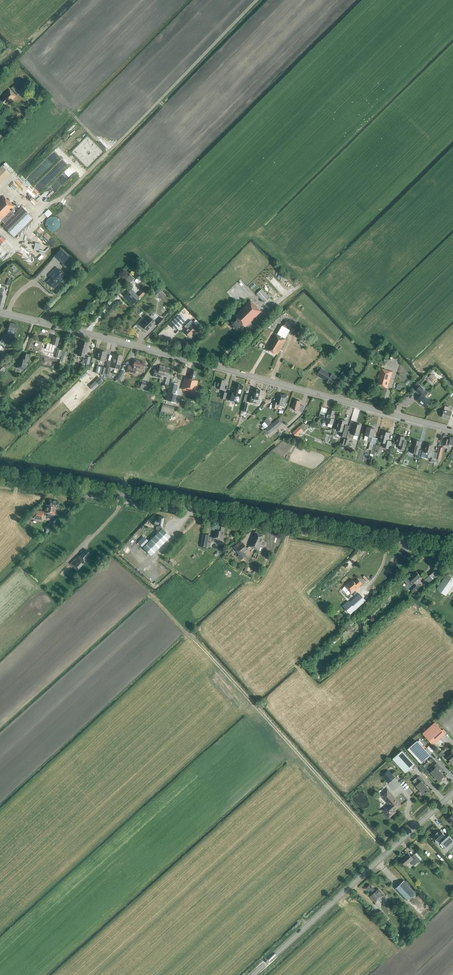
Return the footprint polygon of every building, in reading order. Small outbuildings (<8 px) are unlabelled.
[(18,95),(21,92),(14,85),(11,88),(18,95)] [(9,102),(16,96),(9,89),(3,95),(4,97),(0,100),(4,105),(8,101),(9,102)] [(9,175),(10,174),(2,166),(0,167),(0,183),(9,175)] [(4,197),(0,201),(0,221),(1,220),(4,224),(2,226),(13,237),(32,218),(21,207),(13,215),(10,211),(14,207),(7,200),(4,197)] [(52,232),(53,232),(54,231),(55,231),(56,231),(56,230),(57,230),(58,229),(59,228),(59,227),(60,226),(60,225),(60,224),(60,223),(60,222),(59,221),(59,220),(58,220),(58,219),(57,218),(56,218),(56,217),(54,217),(53,217),(52,217),(51,217),(50,217),(49,218),(48,218),(48,219),(47,219),(47,220),(46,220),(46,221),(45,222),(45,223),(45,224),(45,225),(45,226),(46,226),(46,227),(46,228),(47,229),(48,230),(49,231),(50,231),(51,231),(52,231),(52,232)] [(63,264),(69,257),(60,249),(54,256),(63,264)] [(57,268),(56,267),(48,275),(50,278),(46,282),(54,289),(58,284),(58,285),(67,276),(60,269),(59,270),(57,268)] [(134,280),(129,275),(124,280),(129,285),(134,280)] [(153,295),(161,301),(166,295),(158,288),(153,295)] [(256,293),(264,303),(269,298),(262,289),(256,293)] [(136,301),(144,294),(141,291),(134,298),(131,295),(128,292),(124,296),(132,304),(136,301)] [(237,332),(244,326),(245,327),(255,318),(260,312),(257,308),(258,307),(250,300),(234,316),(236,318),(230,324),(237,332)] [(182,317),(187,323),(191,319),(185,314),(182,317)] [(184,321),(179,316),(170,324),(175,329),(184,321)] [(147,331),(155,323),(149,317),(141,325),(147,331)] [(158,326),(164,321),(161,318),(155,324),(158,326)] [(289,330),(293,324),(286,320),(283,326),(282,326),(277,334),(276,333),(270,343),(271,343),(267,349),(276,355),(278,351),(279,351),(286,339),(285,339),(290,330),(289,330)] [(16,332),(18,325),(10,323),(9,328),(8,330),(7,334),(10,335),(11,331),(16,332)] [(193,323),(190,326),(190,327),(184,332),(188,337),(197,328),(196,328),(197,327),(193,323)] [(302,333),(298,330),(296,332),(300,335),(300,336),(309,343),(307,345),(309,346),(313,341),(312,341),(313,340),(303,333),(302,333)] [(57,346),(59,338),(53,337),(51,344),(47,343),(46,349),(51,350),(51,348),(54,349),(55,345),(57,346)] [(86,349),(87,343),(82,342),(80,347),(79,346),(77,355),(84,357),(86,349)] [(103,361),(105,352),(98,351),(96,359),(103,361)] [(25,368),(29,355),(23,353),(21,359),(18,358),(16,368),(22,369),(23,368),(25,368)] [(119,369),(120,365),(119,365),(121,356),(114,354),(111,367),(119,369)] [(387,388),(392,372),(388,371),(389,367),(384,366),(386,359),(384,358),(382,364),(383,364),(378,379),(379,380),(377,385),(387,388)] [(144,366),(145,362),(134,359),(133,366),(128,365),(126,373),(135,375),(136,371),(144,373),(148,367),(144,366)] [(4,361),(0,365),(0,373),(5,368),(8,365),(4,361)] [(167,377),(169,369),(164,368),(164,367),(160,366),(159,371),(155,370),(153,376),(160,378),(161,375),(167,377)] [(320,374),(321,371),(315,368),(312,372),(311,371),(310,373),(309,373),(305,379),(311,383),(315,376),(313,375),(314,374),(318,376),(320,374)] [(333,374),(323,368),(321,371),(320,374),(330,380),(329,381),(333,383),(334,382),(338,384),(341,378),(338,376),(338,375),(334,372),(333,374)] [(194,380),(196,372),(191,370),(188,379),(185,378),(182,389),(194,392),(197,381),(194,380)] [(99,378),(91,386),(94,390),(102,381),(99,378)] [(223,390),(225,381),(219,379),(218,383),(215,382),(214,387),(217,388),(223,390)] [(147,391),(149,383),(141,381),(139,389),(147,391)] [(171,382),(166,400),(175,403),(177,395),(175,394),(177,384),(171,382)] [(241,397),(243,386),(235,383),(233,393),(229,392),(227,399),(234,401),(236,395),(241,397)] [(425,407),(430,402),(425,396),(427,394),(423,389),(420,386),(415,391),(421,396),(416,400),(420,404),(421,404),(425,407)] [(258,399),(260,390),(254,388),(252,396),(249,395),(247,401),(259,404),(260,404),(261,401),(260,399),(258,399)] [(285,407),(286,403),(288,396),(280,394),(278,403),(274,402),(273,408),(277,409),(277,405),(285,407)] [(303,412),(304,406),(300,405),(300,402),(294,400),(292,408),(298,410),(297,411),(303,412)] [(449,411),(450,407),(445,406),(444,410),(442,417),(450,419),(452,412),(449,411)] [(332,424),(335,415),(334,415),(335,411),(329,409),(327,418),(328,418),(326,423),(332,424)] [(274,431),(282,424),(278,419),(270,426),(264,431),(267,435),(273,430),(274,431)] [(345,437),(347,431),(344,430),(346,421),(339,419),(336,430),(341,431),(339,436),(345,437)] [(307,428),(303,423),(299,427),(292,433),(296,437),(303,431),(304,432),(307,428)] [(358,436),(361,425),(354,423),(352,432),(348,431),(347,438),(353,439),(354,435),(358,436)] [(368,449),(374,451),(375,445),(376,445),(377,441),(372,439),(375,429),(367,427),(364,440),(370,442),(368,449)] [(391,449),(392,443),(393,443),(391,442),(388,441),(390,433),(382,431),(379,441),(384,443),(382,447),(389,449),(389,448),(391,449)] [(404,450),(406,445),(403,444),(405,437),(398,435),(395,444),(399,445),(398,449),(404,450)] [(450,437),(449,440),(445,439),(443,445),(447,446),(448,445),(452,446),(452,438),(450,437)] [(418,450),(420,442),(414,440),(412,447),(411,447),(410,452),(416,454),(415,458),(419,459),(421,451),(418,450)] [(434,452),(431,451),(433,445),(427,443),(425,451),(422,451),(421,457),(427,458),(428,456),(433,457),(434,452)] [(55,507),(58,507),(59,502),(49,500),(48,505),(46,505),(45,513),(48,514),(47,517),(53,517),(53,515),(54,515),(55,507)] [(42,520),(44,512),(35,511),(33,518),(42,520)] [(162,527),(164,517),(158,516),(157,521),(153,520),(153,525),(156,525),(156,530),(159,530),(160,526),(162,527)] [(224,534),(225,527),(219,526),(218,530),(215,530),(213,538),(223,540),(224,534)] [(138,543),(151,555),(170,537),(162,529),(149,541),(144,537),(138,543)] [(263,539),(264,536),(256,532),(254,537),(253,537),(249,546),(252,547),(252,548),(259,551),(263,541),(262,541),(263,540),(263,539)] [(210,548),(211,543),(208,542),(209,535),(203,534),(201,546),(210,548)] [(240,541),(233,547),(235,549),(236,550),(235,550),(239,555),(236,557),(240,561),(247,556),(243,552),(248,548),(243,543),(242,543),(240,541)] [(83,561),(90,554),(86,550),(79,557),(78,556),(70,564),(76,570),(84,562),(83,561)] [(345,563),(350,569),(361,560),(357,554),(345,563)] [(433,579),(440,572),(437,569),(429,575),(433,579)] [(409,578),(408,576),(404,580),(406,583),(407,584),(406,585),(413,592),(418,587),(414,583),(421,576),(416,571),(409,578)] [(452,585),(452,578),(447,574),(436,589),(446,596),(452,585)] [(362,584),(357,579),(353,582),(351,580),(344,586),(349,592),(350,592),(352,594),(358,588),(362,584)] [(342,592),(340,590),(336,594),(342,600),(346,595),(343,592),(342,592)] [(348,602),(343,606),(350,614),(365,600),(359,594),(350,603),(348,602)] [(353,629),(348,623),(344,627),(348,631),(350,632),(353,629)] [(442,731),(435,722),(423,733),(433,744),(446,732),(443,729),(442,731)] [(420,763),(429,755),(417,741),(408,749),(420,763)] [(405,773),(414,764),(402,751),(393,759),(405,773)] [(423,763),(420,765),(427,774),(430,772),(423,763)] [(439,781),(444,776),(441,773),(444,771),(441,768),(436,763),(432,767),(434,770),(431,772),(439,781)] [(388,784),(395,777),(388,770),(381,776),(388,784)] [(427,792),(428,791),(427,791),(429,789),(422,781),(418,776),(416,778),(420,783),(416,786),(424,794),(426,792),(427,792)] [(389,817),(390,817),(394,813),(393,812),(400,805),(387,790),(381,796),(389,804),(383,810),(389,817)] [(438,845),(446,837),(440,830),(433,837),(436,841),(435,842),(438,845)] [(452,846),(452,840),(449,836),(441,843),(448,850),(452,846)] [(411,857),(408,854),(401,861),(405,866),(410,861),(414,866),(418,862),(420,860),(414,854),(412,856),(412,857),(411,857)] [(407,901),(416,892),(404,880),(395,889),(407,901)] [(376,891),(370,885),(367,888),(368,889),(367,890),(372,895),(370,897),(375,903),(378,900),(380,903),(383,900),(382,899),(385,896),(378,889),(376,891)] [(384,921),(388,918),(381,910),(378,913),(384,921)]
